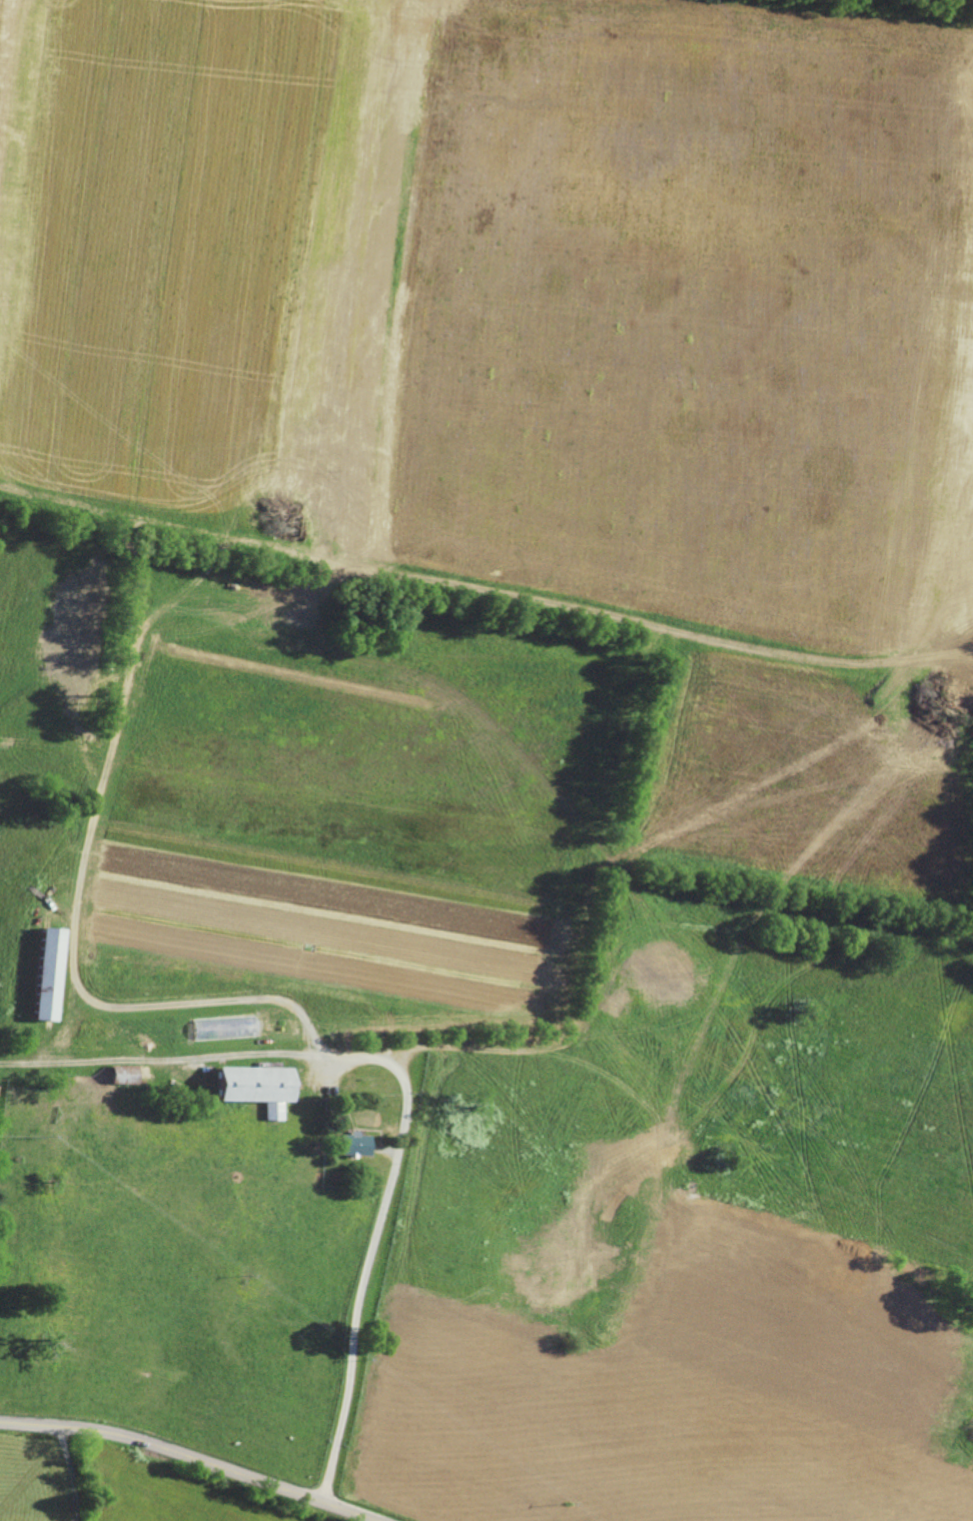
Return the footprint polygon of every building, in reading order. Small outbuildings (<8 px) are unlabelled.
[(54,1012),(31,1011),(31,1021),(54,1022),(54,1012)] [(135,1085),(136,1067),(110,1066),(109,1085),(135,1085)] [(264,1102),(264,1121),(282,1121),(282,1103),(286,1103),(286,1078),(277,1078),(277,1068),(213,1068),(214,1102),(264,1102)] [(367,1157),(368,1137),(359,1136),(359,1132),(348,1132),(348,1136),(339,1136),(339,1156),(367,1157)]
